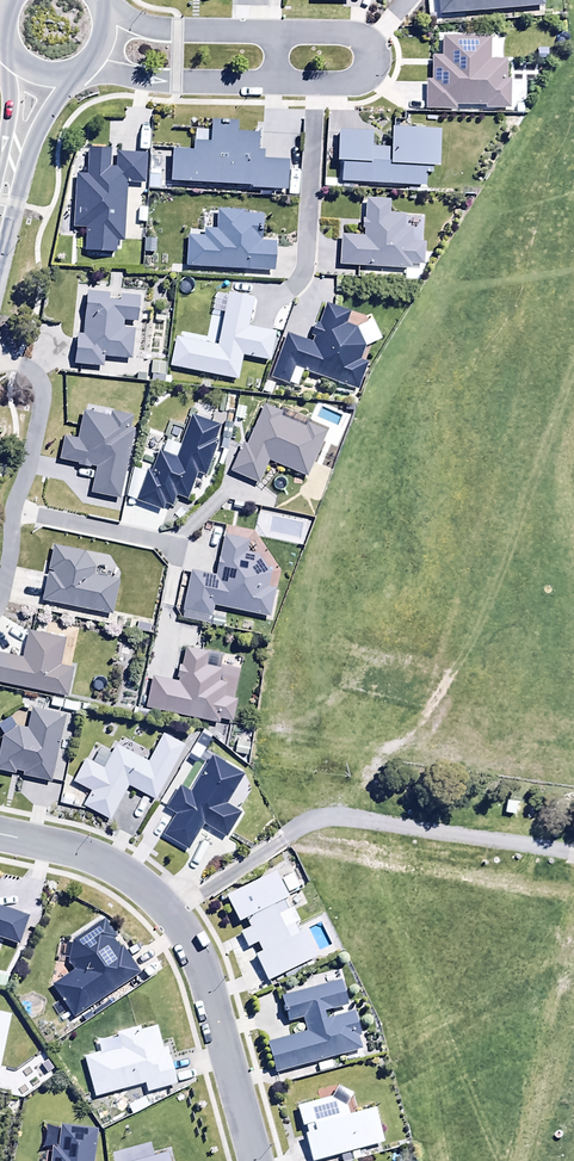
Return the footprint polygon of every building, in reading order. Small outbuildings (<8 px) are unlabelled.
[(463,15),(544,8),(544,0),(461,0),(463,15)] [(490,42),(442,41),(442,60),(432,60),(432,84),(427,83),(427,113),(455,113),(455,108),(486,109),(486,111),(509,111),(509,83),(506,83),(507,64),(490,64),(490,42)] [(172,155),(171,185),(287,193),(289,167),(264,165),(265,156),(258,155),(259,139),(238,138),(239,129),(213,127),(211,146),(196,145),(195,157),(172,155)] [(343,168),(342,183),(425,189),(427,171),(438,172),(441,135),(393,131),(392,152),(373,150),(374,136),(338,134),(336,167),(343,168)] [(123,242),(124,182),(148,182),(149,157),(118,156),(117,171),(110,171),(111,152),(90,152),(89,178),(75,178),(74,229),(87,230),(86,254),(118,255),(118,242),(123,242)] [(363,223),(363,233),(365,233),(364,240),(340,239),(339,267),(410,271),(410,266),(424,266),(425,247),(413,246),(413,234),(402,233),(403,219),(389,219),(390,205),(367,204),(366,223),(363,223)] [(187,239),(186,269),(275,273),(277,247),(262,246),(263,218),(244,217),(245,215),(218,213),(217,233),(206,233),(205,240),(187,239)] [(423,273),(405,272),(405,283),(422,284),(423,273)] [(111,299),(87,298),(84,337),(78,337),(76,366),(103,368),(104,357),(131,359),(133,335),(123,334),(124,322),(138,323),(140,301),(122,299),(121,307),(110,306),(111,299)] [(287,388),(294,372),(357,394),(367,366),(358,363),(364,348),(357,333),(346,329),(351,316),(327,307),(319,328),(316,327),(312,338),(323,343),(321,350),(288,337),(270,381),(287,388)] [(259,487),(269,463),(306,479),(325,433),(309,426),(306,434),(280,423),(282,417),(265,409),(248,451),(241,448),(229,475),(259,487)] [(271,623),(277,594),(267,591),(270,577),(260,559),(245,556),(248,546),(226,541),(216,580),(182,572),(175,611),(182,622),(211,627),(214,612),(271,623)] [(53,550),(42,602),(113,617),(119,584),(94,579),(96,570),(85,555),(53,550)] [(68,699),(74,673),(59,670),(65,643),(29,636),(23,663),(0,658),(0,685),(68,699)] [(153,680),(147,709),(218,725),(219,720),(231,722),(236,703),(223,700),(226,688),(217,687),(220,673),(205,670),(208,656),(186,652),(182,669),(180,668),(177,682),(179,682),(179,686),(153,680)] [(156,803),(184,749),(163,738),(148,767),(116,750),(104,772),(85,762),(73,785),(91,794),(83,809),(111,823),(129,788),(156,803)] [(277,876),(227,899),(238,927),(248,923),(252,933),(243,938),(250,953),(260,948),(264,957),(257,960),(267,983),(317,960),(305,933),(291,940),(276,908),(289,902),(277,876)] [(288,896),(299,891),(293,877),(282,882),(288,896)] [(1,945),(20,951),(29,921),(0,911),(0,947),(1,945)] [(52,989),(73,1021),(139,977),(105,925),(73,945),(69,967),(74,975),(52,989)] [(340,985),(282,1002),(289,1025),(304,1020),(309,1036),(268,1048),(277,1077),(360,1052),(357,1039),(359,1038),(353,1017),(328,1025),(325,1016),(347,1009),(340,985)] [(11,1020),(0,1018),(0,1074),(11,1020)] [(121,1051),(85,1061),(96,1102),(145,1088),(148,1096),(177,1088),(167,1052),(163,1053),(157,1030),(141,1034),(140,1031),(117,1038),(121,1051)] [(298,1110),(304,1132),(307,1131),(309,1138),(307,1139),(313,1160),(335,1160),(386,1147),(377,1113),(350,1120),(348,1111),(332,1102),(298,1110)] [(97,1135),(62,1131),(60,1151),(53,1151),(52,1160),(94,1160),(97,1135)]
